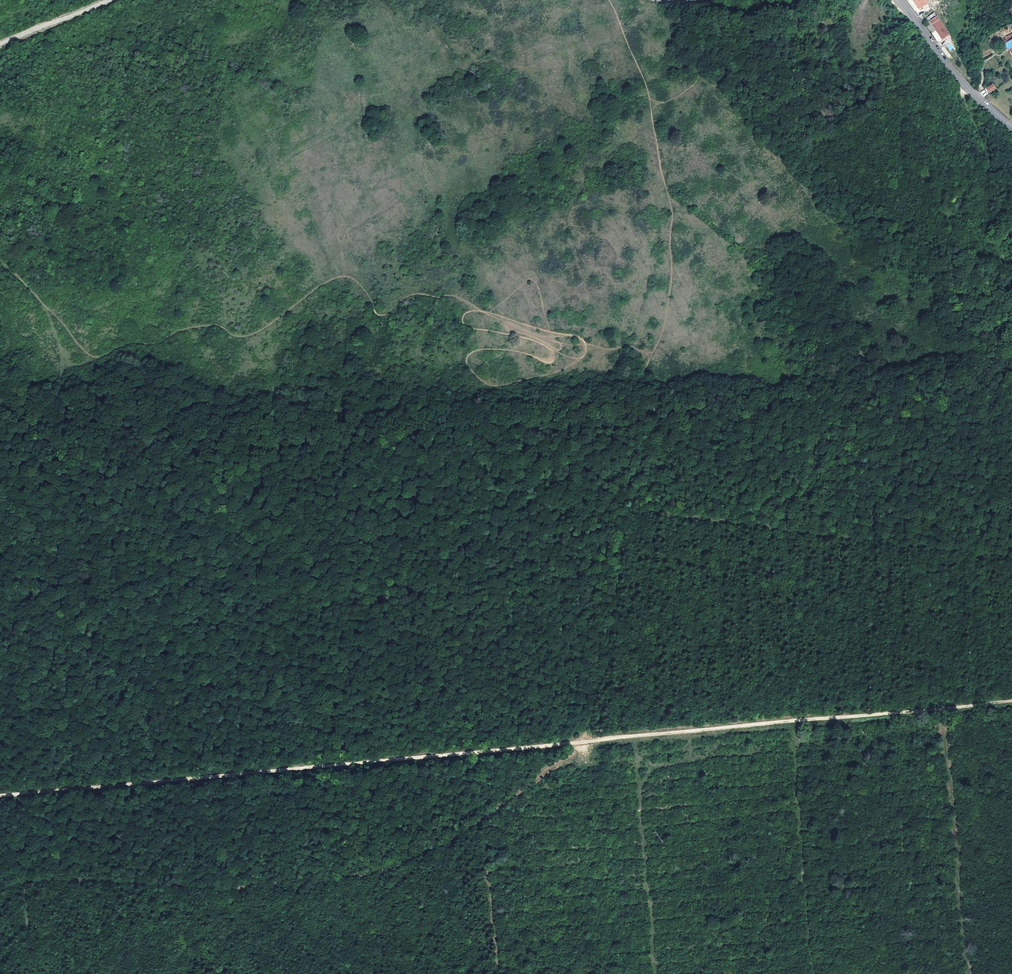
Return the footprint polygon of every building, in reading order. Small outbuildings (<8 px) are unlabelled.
[(925,3),(923,0),(911,0),(909,2),(917,10),(925,3)] [(948,36),(933,15),(928,19),(929,21),(929,22),(941,40),(948,36)] [(1004,38),(1006,42),(1004,44),(1007,49),(1011,47),(1011,35),(1004,38)] [(995,88),(991,83),(984,88),(987,93),(995,88)]
